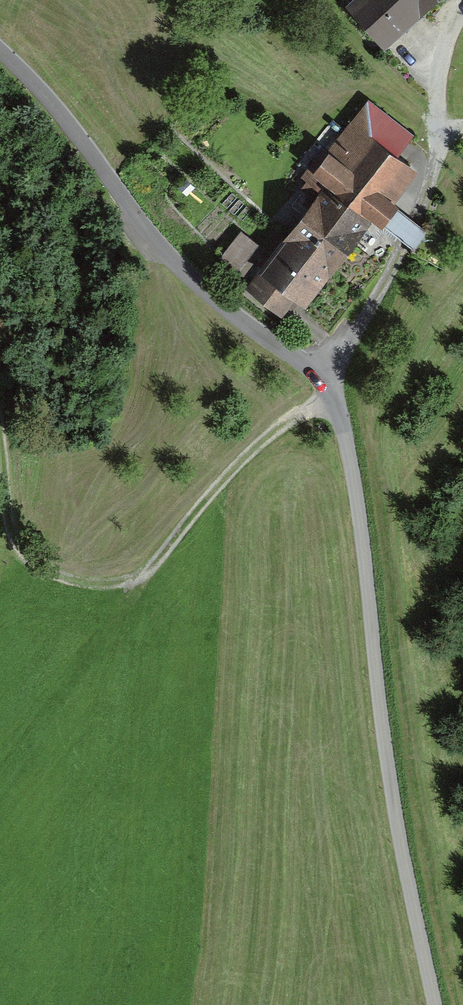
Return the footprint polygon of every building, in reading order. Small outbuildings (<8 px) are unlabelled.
[(429,0),(360,0),(349,10),(390,53),(437,8),(429,0)] [(437,8),(446,0),(429,0),(437,8)] [(424,145),(367,104),(310,183),(320,190),(375,229),(382,234),(419,182),(405,172),(424,145)] [(375,229),(320,190),(245,293),(290,326),(337,262),(346,269),(375,229)] [(235,265),(252,243),(238,233),(222,254),(235,265)]
